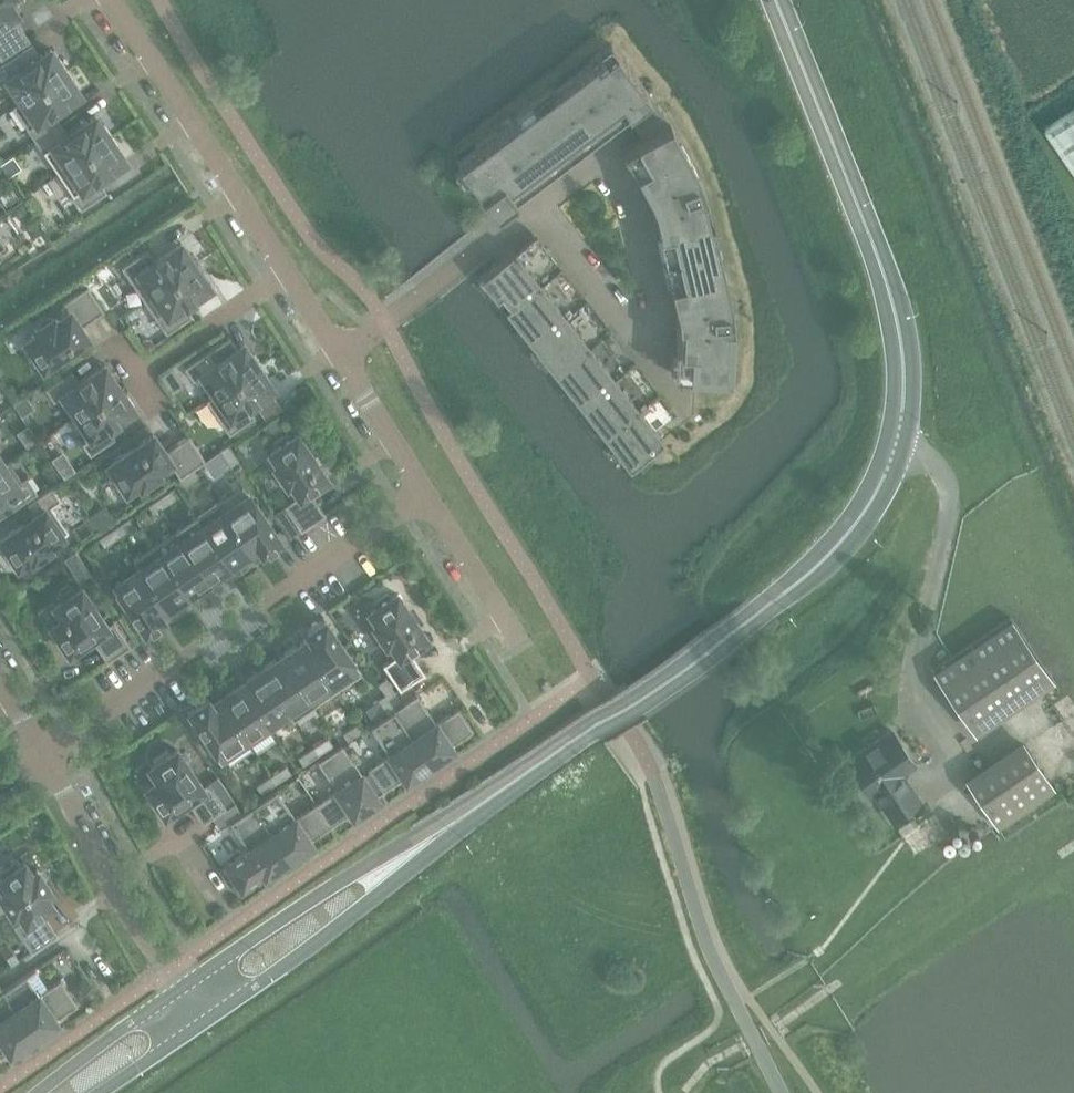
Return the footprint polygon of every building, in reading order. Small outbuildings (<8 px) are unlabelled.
[(1,59),(30,39),(13,15),(17,12),(9,0),(0,0),(0,57),(1,59)] [(651,204),(675,308),(676,319),(673,374),(728,377),(731,322),(729,296),(705,192),(695,167),(670,121),(611,43),(456,159),(494,209),(626,110),(640,135),(620,146),(647,194),(651,204)] [(12,104),(13,105),(67,69),(59,57),(57,58),(50,48),(39,56),(31,44),(14,55),(0,65),(0,83),(3,81),(17,101),(12,104)] [(73,82),(75,81),(67,69),(13,105),(36,139),(59,123),(52,111),(80,92),(73,82)] [(1046,127),(1073,168),(1073,108),(1046,127)] [(95,115),(67,134),(59,123),(36,139),(58,172),(112,135),(104,124),(102,125),(95,115)] [(118,149),(120,147),(112,135),(58,172),(81,206),(105,190),(97,178),(125,159),(118,149)] [(13,155),(1,164),(9,176),(21,167),(13,155)] [(27,226),(34,236),(44,230),(37,220),(27,226)] [(154,259),(147,248),(121,265),(143,299),(196,264),(189,254),(190,253),(188,250),(187,251),(187,250),(183,253),(177,244),(165,252),(155,258),(155,259),(154,259)] [(514,248),(479,276),(505,308),(539,280),(514,248)] [(203,272),(202,273),(196,264),(143,299),(166,332),(192,315),(184,303),(185,303),(195,297),(195,296),(207,288),(201,279),(205,277),(204,276),(205,275),(203,272)] [(564,312),(539,280),(505,308),(529,339),(564,312)] [(33,331),(23,337),(29,345),(23,349),(34,364),(40,360),(44,367),(88,337),(80,326),(104,310),(87,285),(62,302),(66,308),(57,314),(54,311),(30,327),(33,331)] [(589,343),(564,312),(529,339),(554,371),(589,343)] [(147,352),(156,346),(150,338),(141,343),(147,352)] [(613,375),(589,343),(554,371),(579,402),(613,375)] [(215,393),(206,399),(259,364),(252,355),(253,354),(251,351),(250,352),(250,351),(246,353),(240,344),(228,353),(218,359),(217,360),(210,349),(184,366),(193,379),(202,373),(215,393)] [(266,373),(265,374),(259,364),(206,399),(229,433),(255,416),(247,404),(248,404),(258,398),(257,397),(270,389),(264,380),(267,378),(267,377),(268,376),(266,373)] [(75,413),(71,416),(71,417),(119,385),(113,376),(114,375),(112,372),(111,373),(110,372),(107,374),(101,365),(89,374),(88,374),(79,380),(78,381),(70,370),(45,387),(53,400),(62,394),(75,413)] [(181,379),(173,367),(162,374),(170,387),(181,379)] [(638,406),(613,375),(579,402),(603,434),(638,406)] [(127,394),(126,395),(119,385),(71,417),(86,439),(81,442),(90,454),(115,436),(108,425),(109,424),(109,425),(118,418),(131,409),(125,401),(128,399),(128,398),(129,397),(127,394)] [(26,395),(14,403),(22,416),(34,408),(26,395)] [(277,400),(266,408),(271,415),(282,408),(277,400)] [(629,466),(663,438),(638,406),(603,434),(629,466)] [(301,530),(325,513),(309,489),(327,477),(297,433),(292,436),(291,437),(288,432),(273,442),(276,447),(275,447),(275,448),(271,451),(279,464),(275,466),(287,483),(291,481),(299,494),(284,504),(301,530)] [(180,476),(194,466),(205,459),(188,435),(165,451),(153,433),(109,463),(112,468),(111,468),(112,469),(108,472),(117,487),(122,484),(123,485),(126,490),(139,481),(141,485),(159,473),(156,469),(169,461),(180,476)] [(237,459),(227,444),(220,449),(230,464),(237,459)] [(8,460),(8,459),(3,462),(0,457),(0,466),(8,460)] [(74,468),(67,458),(58,464),(65,474),(74,468)] [(22,480),(8,460),(0,466),(0,498),(4,495),(12,507),(36,491),(26,477),(22,480)] [(52,484),(63,477),(53,462),(42,470),(52,484)] [(199,474),(194,466),(180,476),(185,484),(199,474)] [(75,470),(64,478),(68,483),(79,475),(75,470)] [(279,538),(243,484),(218,501),(251,550),(259,545),(262,550),(279,538)] [(4,544),(0,547),(0,548),(9,561),(13,558),(14,560),(15,559),(18,564),(31,555),(33,559),(50,547),(48,544),(62,534),(45,509),(61,499),(52,485),(27,502),(35,514),(0,537),(3,542),(4,544)] [(175,497),(170,489),(155,499),(161,507),(175,497)] [(148,504),(153,512),(161,507),(155,499),(148,504)] [(230,564),(251,550),(218,501),(197,515),(230,564)] [(113,521),(105,509),(93,517),(101,529),(113,521)] [(209,578),(230,564),(197,515),(176,529),(209,578)] [(133,525),(128,517),(114,527),(119,535),(133,525)] [(99,537),(104,545),(119,535),(114,527),(99,537)] [(188,592),(209,578),(176,529),(155,543),(188,592)] [(155,543),(134,557),(167,606),(188,592),(155,543)] [(163,617),(159,612),(167,606),(134,557),(133,558),(139,567),(114,583),(145,629),(163,617)] [(51,625),(69,651),(91,637),(107,660),(130,644),(113,619),(106,624),(81,587),(76,590),(74,591),(72,586),(57,596),(60,600),(59,601),(59,602),(54,605),(63,617),(51,625)] [(386,643),(390,640),(399,653),(383,664),(400,689),(425,672),(409,649),(426,637),(396,593),(392,596),(391,595),(390,596),(387,592),(372,602),(375,606),(374,607),(370,611),(378,623),(375,625),(386,643)] [(1048,672),(1011,617),(932,670),(970,725),(1048,672)] [(307,631),(310,636),(303,641),(336,690),(361,673),(324,619),(307,631)] [(315,704),(336,690),(303,641),(282,655),(315,704)] [(294,718),(315,704),(282,655),(261,669),(294,718)] [(293,719),(294,718),(261,669),(240,683),(270,728),(290,715),(293,719)] [(378,682),(385,693),(388,697),(396,692),(386,677),(378,682)] [(249,742),(270,728),(240,683),(219,697),(249,742)] [(388,713),(393,709),(395,708),(388,697),(385,693),(378,698),(388,713)] [(417,694),(395,708),(393,709),(429,762),(452,746),(451,744),(473,729),(458,707),(436,722),(417,694)] [(245,738),(248,743),(249,742),(219,697),(211,702),(208,698),(190,709),(221,755),(245,738)] [(406,778),(429,762),(393,709),(388,713),(370,725),(389,753),(368,768),(383,790),(405,775),(406,778)] [(363,730),(358,723),(343,732),(348,740),(363,730)] [(892,730),(848,760),(852,765),(847,769),(855,780),(859,777),(870,793),(873,791),(891,818),(919,799),(901,772),(914,763),(892,730)] [(333,744),(328,737),(313,747),(318,754),(333,744)] [(342,744),(318,761),(337,789),(316,803),(331,825),(352,811),(353,813),(377,797),(342,744)] [(996,825),(1054,786),(1026,746),(969,785),(996,825)] [(298,757),(303,764),(318,754),(313,747),(298,757)] [(218,776),(209,781),(202,786),(177,749),(172,752),(172,751),(170,752),(167,748),(153,758),(156,762),(154,763),(155,764),(150,767),(158,779),(147,787),(165,813),(186,799),(202,822),(212,816),(234,800),(218,776)] [(291,772),(286,765),(271,775),(276,782),(291,772)] [(256,785),(261,792),(276,782),(271,775),(256,785)] [(316,803),(295,817),(276,789),(253,804),(288,857),(311,842),(310,839),(331,825),(316,803)] [(234,800),(212,816),(220,827),(229,820),(249,848),(227,863),(242,886),(264,871),(265,873),(288,857),(253,804),(242,812),(234,800)] [(20,863),(16,858),(0,869),(0,873),(2,875),(0,876),(0,881),(6,890),(0,893),(13,912),(18,908),(25,919),(16,925),(32,949),(56,934),(40,910),(52,902),(44,891),(49,887),(37,869),(32,872),(24,860),(20,863)] [(11,965),(19,959),(14,951),(6,956),(11,965)] [(38,993),(25,974),(3,990),(33,1036),(57,1020),(55,1018),(77,1003),(60,978),(38,993)] [(78,996),(87,989),(81,980),(71,986),(78,996)] [(10,1052),(33,1036),(3,990),(0,986),(0,1056),(9,1050),(10,1052)]
